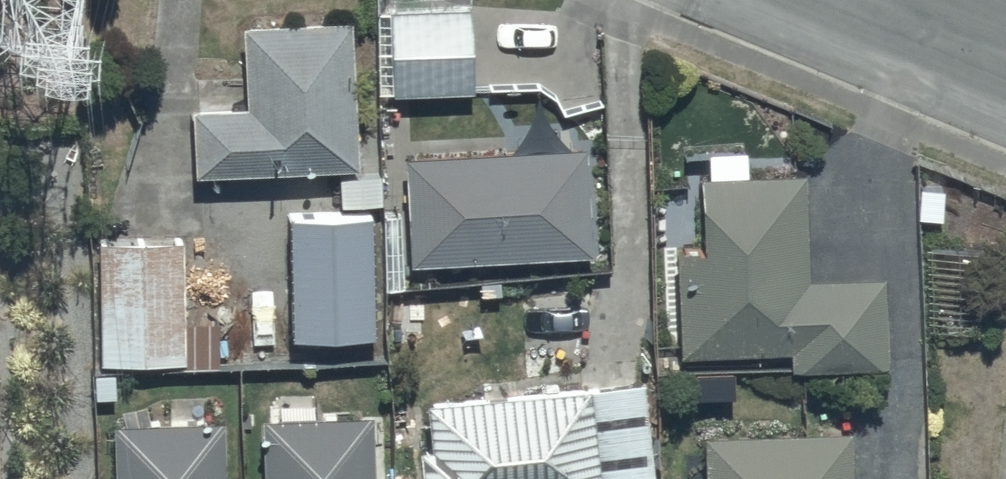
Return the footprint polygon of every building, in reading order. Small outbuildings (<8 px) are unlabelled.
[(392,89),(392,91),(470,91),(470,5),(392,5),(392,14),(375,14),(375,88),(392,89)] [(191,103),(192,170),(354,165),(349,18),(242,21),(243,103),(191,103)] [(402,151),(408,262),(590,252),(584,141),(402,151)] [(677,248),(678,352),(789,349),(789,365),(885,364),(884,273),(804,274),(803,170),(790,170),(789,157),(749,157),(749,171),(701,172),(702,248),(677,248)] [(286,214),(288,333),(373,332),(371,212),(286,214)] [(97,238),(98,362),(185,361),(183,237),(97,238)] [(522,294),(522,336),(573,336),(573,294),(522,294)] [(420,478),(651,478),(642,377),(422,397),(426,443),(417,444),(420,478)] [(262,478),(373,478),(372,414),(261,416),(262,478)] [(222,419),(113,421),(114,478),(223,478),(222,419)] [(851,430),(703,431),(703,478),(851,478),(851,430)]
